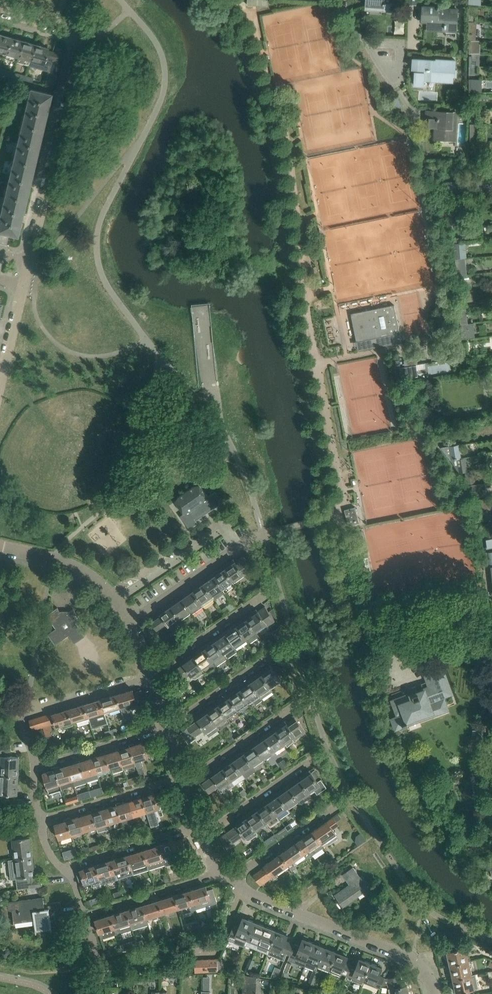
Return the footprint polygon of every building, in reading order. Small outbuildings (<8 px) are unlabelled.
[(366,9),(399,12),(400,0),(367,0),(366,9)] [(427,30),(456,32),(458,10),(439,9),(439,7),(423,6),(422,22),(427,22),(427,30)] [(10,37),(0,34),(0,52),(6,53),(10,37)] [(17,61),(22,40),(10,37),(6,53),(4,58),(17,61)] [(29,65),(35,44),(22,40),(17,61),(29,65)] [(470,40),(469,54),(481,54),(481,43),(478,40),(470,40)] [(50,60),(52,53),(47,51),(48,48),(35,44),(29,65),(48,70),(49,67),(50,60)] [(63,63),(65,54),(53,51),(52,53),(50,60),(63,63)] [(413,59),(413,68),(415,68),(414,85),(424,86),(424,80),(431,80),(453,82),(453,76),(455,76),(456,76),(457,70),(455,70),(456,60),(437,59),(437,60),(418,59),(413,59)] [(61,70),(63,63),(50,60),(49,67),(61,70)] [(59,76),(61,70),(49,67),(48,70),(47,73),(59,76)] [(58,82),(59,76),(47,73),(46,79),(58,82)] [(45,80),(26,75),(25,79),(44,85),(45,80)] [(56,88),(58,82),(46,79),(46,80),(45,80),(44,85),(56,88)] [(477,79),(469,79),(469,92),(477,92),(477,79)] [(46,111),(50,94),(29,88),(25,106),(46,111)] [(42,129),(46,111),(25,106),(21,124),(42,129)] [(426,110),(425,127),(435,127),(434,139),(457,140),(458,113),(426,110)] [(479,123),(470,123),(470,142),(479,142),(479,123)] [(37,147),(42,129),(21,124),(16,142),(37,147)] [(33,165),(37,147),(16,142),(12,160),(33,165)] [(33,165),(12,160),(8,177),(29,182),(33,165)] [(25,200),(29,182),(8,177),(4,195),(25,200)] [(25,200),(4,195),(0,212),(0,213),(21,218),(25,200)] [(1,232),(0,234),(0,243),(6,245),(8,234),(17,236),(19,225),(21,218),(0,213),(0,232),(1,232)] [(458,220),(446,220),(446,221),(446,229),(448,229),(458,228),(458,220)] [(465,242),(454,243),(455,258),(467,257),(465,242)] [(431,289),(409,292),(410,301),(433,298),(431,289)] [(364,311),(351,313),(358,350),(402,341),(394,304),(368,310),(364,311)] [(468,312),(461,312),(462,323),(470,322),(468,312)] [(416,365),(399,368),(402,381),(419,378),(416,365)] [(459,444),(441,447),(450,459),(451,459),(461,458),(459,444)] [(466,457),(451,459),(459,472),(468,471),(466,457)] [(479,483),(468,485),(472,492),(481,491),(479,483)] [(179,496),(175,501),(184,514),(180,516),(189,528),(198,522),(194,518),(221,500),(220,499),(221,499),(220,497),(219,497),(215,492),(208,496),(199,484),(194,486),(179,496)] [(478,499),(487,510),(491,508),(491,504),(487,497),(478,499)] [(344,510),(346,515),(349,525),(359,522),(355,507),(344,510)] [(486,537),(491,536),(491,524),(491,523),(484,524),(486,537)] [(362,550),(360,550),(361,557),(363,557),(368,581),(373,580),(368,556),(367,548),(362,550)] [(225,569),(234,583),(245,575),(252,570),(243,556),(235,561),(234,559),(229,562),(231,565),(225,569)] [(234,583),(223,567),(219,570),(220,572),(214,576),(212,574),(225,592),(236,585),(234,583)] [(225,592),(212,574),(208,577),(210,579),(203,584),(202,581),(201,582),(214,599),(215,599),(225,592)] [(214,599),(201,582),(197,584),(199,587),(193,591),(192,591),(203,606),(214,599)] [(182,599),(191,612),(192,611),(193,613),(203,606),(192,591),(193,591),(191,589),(187,592),(188,594),(182,599)] [(436,591),(423,594),(424,600),(437,597),(436,591)] [(171,606),(180,619),(191,612),(182,599),(180,596),(176,599),(178,602),(171,606)] [(159,611),(158,611),(160,614),(167,624),(169,626),(180,619),(171,606),(170,604),(169,604),(165,607),(167,609),(160,614),(159,612),(159,611)] [(248,619),(256,631),(267,624),(268,625),(275,620),(265,606),(259,611),(257,609),(252,612),(254,615),(248,619)] [(81,619),(75,611),(73,608),(63,615),(57,607),(47,614),(56,628),(48,634),(55,644),(69,635),(74,643),(85,636),(76,622),(81,619)] [(167,624),(160,614),(150,621),(158,631),(167,624)] [(248,619),(246,617),(242,620),(243,622),(237,626),(237,627),(247,641),(251,642),(257,637),(258,633),(256,631),(248,619)] [(226,634),(237,649),(247,641),(237,627),(237,626),(235,624),(231,627),(233,629),(226,634)] [(227,658),(238,651),(226,634),(225,631),(220,634),(222,637),(216,641),(227,658)] [(216,641),(214,639),(210,642),(211,644),(205,649),(216,666),(227,658),(216,641)] [(205,649),(203,646),(199,649),(201,652),(194,656),(205,672),(206,673),(216,666),(205,649)] [(194,656),(193,654),(188,657),(190,659),(184,664),(182,662),(183,661),(182,661),(184,664),(179,667),(186,677),(190,674),(192,676),(193,678),(196,678),(205,672),(194,656)] [(437,657),(422,663),(426,674),(441,669),(437,657)] [(262,675),(261,675),(270,687),(281,679),(271,665),(266,668),(268,670),(262,675)] [(186,677),(179,667),(173,671),(180,681),(186,677)] [(251,682),(262,698),(273,691),(270,687),(261,675),(262,675),(260,672),(256,675),(257,678),(251,682)] [(410,693),(396,698),(396,700),(398,705),(396,706),(403,726),(408,724),(408,723),(419,719),(417,713),(430,708),(431,711),(447,705),(443,695),(450,692),(444,675),(429,680),(431,685),(417,691),(418,693),(411,696),(410,693)] [(240,690),(249,702),(252,700),(257,703),(263,699),(262,698),(251,682),(249,680),(245,683),(247,685),(240,690)] [(230,697),(229,697),(241,714),(242,714),(241,713),(251,706),(249,702),(240,690),(239,687),(238,687),(234,690),(236,693),(230,697)] [(134,692),(133,690),(117,695),(121,708),(124,718),(131,716),(129,708),(138,705),(136,700),(144,698),(141,690),(134,692)] [(121,708),(117,695),(101,700),(105,713),(121,708)] [(219,705),(231,722),(241,714),(229,697),(230,697),(228,695),(224,698),(225,700),(219,705)] [(101,700),(85,704),(89,718),(92,728),(109,724),(105,713),(101,700)] [(208,712),(220,729),(221,728),(231,722),(219,705),(217,702),(213,705),(215,708),(208,712)] [(89,718),(85,704),(69,709),(73,723),(89,718)] [(53,713),(52,713),(55,724),(57,729),(62,727),(63,728),(74,725),(73,723),(69,709),(53,714),(53,713)] [(198,720),(193,723),(200,733),(204,730),(206,732),(209,737),(220,729),(208,712),(207,709),(206,710),(202,713),(204,715),(198,720),(196,718),(197,717),(196,717),(198,720)] [(55,724),(52,713),(46,715),(49,726),(55,724)] [(49,726),(46,715),(41,717),(44,727),(49,726)] [(44,727),(41,717),(35,718),(38,729),(44,727)] [(38,729),(35,718),(29,720),(32,731),(38,729)] [(281,724),(274,728),(276,731),(284,743),(289,740),(291,742),(297,737),(305,732),(295,718),(287,723),(285,721),(281,724)] [(200,733),(193,723),(188,727),(194,737),(200,733)] [(50,726),(43,728),(46,736),(46,738),(51,736),(50,731),(52,731),(50,726)] [(265,738),(274,750),(284,743),(276,731),(274,728),(274,729),(270,731),(272,734),(265,738)] [(255,746),(263,758),(274,750),(265,738),(264,736),(259,739),(261,741),(255,746)] [(133,743),(130,744),(135,761),(136,766),(137,769),(143,767),(141,759),(147,757),(147,755),(155,753),(151,741),(143,744),(143,743),(134,745),(133,743)] [(265,761),(263,758),(255,746),(253,743),(249,746),(250,749),(244,753),(256,770),(260,768),(262,764),(265,761)] [(12,751),(11,744),(0,745),(0,753),(2,753),(2,755),(1,755),(0,775),(18,776),(19,757),(7,756),(8,752),(12,751)] [(127,748),(118,750),(122,765),(124,769),(136,766),(135,761),(130,744),(126,745),(127,748)] [(122,765),(118,750),(109,753),(108,751),(105,752),(110,769),(112,768),(114,773),(124,769),(122,765)] [(234,761),(233,761),(242,773),(245,778),(256,770),(244,753),(242,751),(238,754),(240,756),(234,761)] [(110,769),(105,752),(101,753),(102,755),(93,758),(97,773),(110,769)] [(99,778),(97,773),(93,758),(84,761),(83,758),(80,759),(87,781),(99,778)] [(223,768),(231,781),(235,785),(245,778),(242,773),(233,761),(234,761),(232,758),(227,761),(229,764),(223,768)] [(77,763),(68,766),(73,780),(74,786),(87,782),(87,781),(80,759),(76,760),(77,763)] [(73,780),(68,766),(59,768),(59,766),(55,767),(60,784),(61,784),(73,780)] [(212,777),(207,780),(214,789),(219,786),(220,788),(228,783),(231,781),(223,768),(221,766),(217,769),(219,771),(212,776),(211,774),(211,773),(210,774),(212,777)] [(60,784),(55,767),(51,768),(52,771),(43,773),(47,788),(48,788),(50,793),(62,789),(61,784),(60,784)] [(301,780),(300,780),(309,792),(310,792),(311,793),(315,790),(317,793),(323,789),(327,787),(321,779),(318,781),(310,770),(305,773),(307,775),(301,780)] [(18,776),(0,775),(0,778),(0,795),(10,795),(10,806),(23,807),(23,800),(16,799),(16,795),(17,795),(18,776)] [(290,787),(299,800),(301,803),(312,796),(309,792),(300,780),(301,780),(299,777),(295,780),(296,783),(290,787)] [(484,779),(484,791),(491,791),(491,779),(484,779)] [(214,789),(207,780),(202,784),(209,793),(214,789)] [(279,795),(288,807),(299,800),(290,787),(288,785),(284,788),(286,790),(279,795)] [(99,795),(97,789),(89,791),(91,797),(99,795)] [(269,802),(268,802),(280,819),(280,818),(290,811),(291,811),(288,807),(279,795),(278,792),(277,792),(273,795),(275,798),(269,802)] [(145,794),(141,795),(146,812),(151,827),(159,825),(155,810),(159,808),(159,807),(167,804),(165,800),(169,799),(167,793),(164,794),(163,793),(155,795),(155,794),(146,797),(145,794)] [(146,812),(141,795),(138,797),(138,799),(130,802),(134,816),(146,812)] [(258,810),(267,822),(268,822),(270,825),(280,819),(268,802),(269,802),(267,800),(263,803),(264,805),(258,810)] [(134,816),(130,802),(121,804),(120,802),(117,803),(122,820),(122,819),(123,823),(136,820),(134,816)] [(122,820),(117,803),(113,804),(114,807),(105,809),(109,823),(122,820)] [(247,817),(256,830),(267,822),(258,810),(256,807),(252,810),(254,813),(247,817)] [(110,828),(109,823),(105,809),(96,812),(95,809),(92,811),(97,827),(98,832),(110,828)] [(97,827),(92,811),(88,812),(89,814),(80,817),(84,831),(97,827)] [(339,824),(337,822),(342,818),(338,814),(313,831),(320,842),(321,842),(323,844),(337,834),(334,828),(339,824)] [(237,825),(231,829),(238,839),(243,835),(244,837),(245,836),(247,839),(249,839),(258,833),(256,830),(247,817),(246,815),(245,815),(241,818),(243,820),(237,825),(235,823),(236,822),(235,822),(234,822),(237,825)] [(84,831),(80,817),(71,820),(70,817),(67,818),(72,835),(84,831)] [(72,835),(67,818),(63,819),(64,822),(55,825),(59,839),(72,835)] [(18,834),(22,832),(19,825),(8,830),(10,837),(12,836),(13,839),(12,839),(14,858),(32,856),(30,837),(18,839),(18,834)] [(238,839),(231,829),(227,832),(233,842),(238,839)] [(324,847),(320,842),(313,831),(296,843),(304,854),(308,859),(324,847)] [(274,834),(265,841),(268,844),(277,838),(274,834)] [(175,841),(159,846),(163,858),(179,854),(179,853),(186,851),(182,839),(175,841)] [(293,862),(304,854),(296,843),(280,854),(288,865),(289,864),(290,867),(295,864),(293,862)] [(163,858),(159,846),(143,850),(147,863),(149,870),(165,865),(163,858)] [(147,863),(143,850),(127,855),(131,868),(147,863)] [(277,873),(288,865),(280,854),(264,865),(265,867),(259,871),(266,881),(272,877),(274,878),(278,875),(277,873)] [(127,855),(112,860),(117,878),(118,879),(133,874),(131,868),(127,855)] [(14,858),(9,859),(11,878),(16,877),(18,889),(29,887),(34,887),(40,886),(42,886),(42,879),(34,880),(34,876),(32,856),(14,858)] [(112,860),(96,865),(102,883),(117,878),(112,860)] [(81,871),(77,872),(80,884),(84,883),(85,885),(91,883),(92,886),(102,883),(96,865),(80,870),(81,871)] [(350,884),(335,895),(343,906),(359,895),(361,899),(372,890),(370,887),(371,887),(369,884),(368,885),(362,876),(360,877),(353,867),(343,875),(350,884)] [(266,881),(259,871),(253,875),(261,885),(266,881)] [(207,890),(206,886),(204,886),(190,891),(194,903),(196,909),(217,903),(213,888),(207,890)] [(196,909),(194,903),(190,891),(174,895),(178,908),(178,907),(180,914),(196,909)] [(178,908),(174,895),(158,900),(162,912),(178,908)] [(13,909),(12,909),(14,923),(15,923),(14,918),(33,915),(35,931),(51,929),(49,909),(43,910),(42,904),(44,903),(44,897),(12,901),(13,909)] [(162,912),(158,900),(143,905),(146,917),(162,912)] [(143,905),(127,910),(133,928),(148,923),(146,917),(143,905)] [(111,915),(117,933),(133,928),(127,910),(111,915)] [(101,939),(117,933),(111,915),(95,919),(101,939)] [(234,925),(228,939),(244,946),(245,944),(254,922),(243,917),(239,927),(234,925)] [(256,949),(265,927),(254,922),(245,944),(256,949)] [(267,953),(276,931),(265,927),(256,949),(267,953)] [(156,933),(158,939),(168,936),(166,930),(156,933)] [(284,960),(291,942),(286,940),(288,936),(276,931),(267,953),(284,960)] [(307,960),(314,943),(302,938),(300,946),(293,943),(288,954),(289,955),(287,959),(305,966),(308,960),(307,960)] [(319,964),(325,947),(314,943),(307,960),(308,960),(319,964)] [(466,946),(447,951),(450,965),(469,960),(466,946)] [(330,968),(336,952),(325,947),(319,964),(330,968)] [(347,975),(351,964),(346,962),(348,956),(336,952),(330,968),(347,975)] [(218,971),(217,958),(209,959),(210,971),(218,971)] [(203,971),(202,959),(195,960),(195,972),(203,971)] [(210,971),(209,959),(202,959),(203,971),(210,971)] [(351,964),(347,975),(352,977),(351,979),(362,984),(364,980),(371,963),(359,959),(356,966),(351,964)] [(144,960),(134,960),(135,973),(145,973),(144,960)] [(472,974),(469,960),(450,965),(453,978),(472,974)] [(382,968),(371,963),(364,980),(375,985),(374,986),(380,989),(381,985),(384,978),(379,975),(382,968)] [(122,967),(121,974),(130,976),(131,969),(122,967)] [(472,974),(453,978),(457,992),(475,988),(478,987),(475,973),(472,974)] [(251,976),(244,975),(244,980),(243,980),(243,993),(249,993),(250,986),(251,986),(251,976)] [(384,978),(381,985),(390,983),(390,988),(389,988),(390,993),(409,993),(407,985),(401,986),(399,976),(389,978),(389,979),(384,978)]
